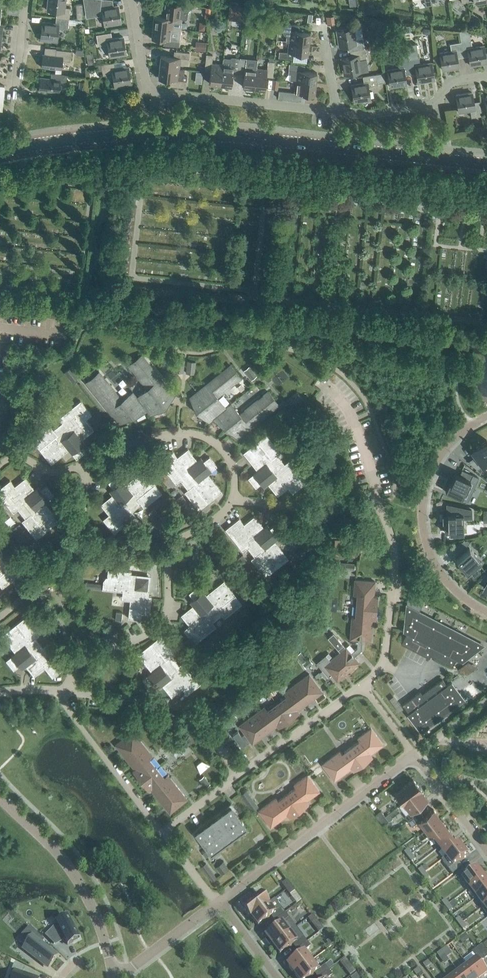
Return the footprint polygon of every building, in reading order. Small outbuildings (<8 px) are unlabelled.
[(56,17),(69,18),(70,7),(65,7),(66,0),(48,0),(47,10),(57,11),(56,17)] [(118,5),(113,6),(112,0),(88,0),(87,5),(86,5),(86,4),(85,4),(87,16),(88,16),(87,15),(103,12),(105,25),(121,23),(118,5)] [(183,9),(183,5),(166,3),(164,16),(154,15),(153,26),(172,28),(173,22),(183,23),(183,19),(187,19),(188,18),(189,11),(188,9),(183,9)] [(230,4),(229,4),(227,18),(244,20),(246,6),(238,5),(230,4)] [(327,18),(328,26),(335,24),(334,16),(327,18)] [(68,29),(69,18),(56,17),(56,23),(43,21),(41,39),(57,41),(58,28),(68,29)] [(199,30),(207,31),(208,23),(200,22),(199,30)] [(289,41),(309,43),(310,32),(300,31),(301,28),(298,25),(279,22),(278,29),(283,30),(283,32),(286,37),(286,41),(289,41)] [(172,35),(172,28),(153,26),(151,37),(166,39),(166,45),(179,46),(180,40),(177,40),(178,38),(172,35)] [(365,48),(363,37),(361,27),(354,29),(354,27),(336,30),(339,46),(347,45),(348,51),(350,51),(350,50),(365,48)] [(470,40),(469,29),(460,30),(462,42),(470,40)] [(126,54),(124,42),(123,36),(112,38),(111,32),(96,34),(98,45),(108,44),(110,57),(126,54)] [(472,47),(471,42),(471,40),(470,40),(462,42),(461,42),(463,56),(469,55),(471,65),(486,63),(484,45),(472,47)] [(308,54),(309,43),(289,41),(288,52),(279,51),(279,57),(292,58),(293,53),(308,54)] [(196,50),(206,51),(207,42),(197,42),(196,50)] [(463,56),(461,42),(450,44),(451,50),(440,52),(443,70),(459,67),(457,58),(463,56)] [(418,82),(434,80),(431,62),(420,64),(416,43),(406,45),(408,54),(409,61),(411,73),(417,72),(418,82)] [(366,59),(365,48),(350,50),(350,51),(351,57),(341,58),(344,74),(361,71),(360,60),(366,59)] [(70,61),(72,51),(56,49),(55,55),(43,54),(41,66),(56,68),(61,69),(62,60),(70,61)] [(189,58),(190,52),(176,51),(176,57),(161,55),(159,66),(179,68),(181,58),(189,58)] [(220,84),(222,64),(212,63),(212,55),(206,54),(205,67),(211,68),(209,83),(220,84)] [(239,71),(240,58),(237,57),(235,55),(231,58),(223,57),(223,64),(222,64),(220,84),(231,85),(233,70),(239,71)] [(254,88),(256,68),(245,67),(246,58),(240,58),(239,71),(245,72),(243,87),(254,88)] [(267,69),(256,68),(254,88),(265,89),(267,74),(273,75),(274,61),(268,61),(267,69)] [(409,61),(403,62),(398,62),(399,67),(388,69),(391,87),(406,84),(405,74),(411,73),(409,61)] [(114,62),(101,64),(98,65),(99,71),(102,70),(103,75),(113,73),(115,86),(131,84),(128,66),(115,68),(114,62)] [(289,63),(289,69),(288,74),(291,74),(291,80),(296,81),(316,83),(317,72),(302,71),(303,65),(289,63)] [(183,69),(179,68),(159,66),(158,77),(173,79),(172,86),(186,87),(187,80),(187,76),(183,75),(183,69)] [(66,82),(67,74),(61,74),(55,73),(51,73),(51,78),(40,77),(39,90),(59,92),(60,82),(66,82)] [(378,85),(377,80),(376,74),(363,76),(364,82),(351,84),(354,102),(370,99),(368,86),(378,85)] [(314,94),(316,83),(296,81),(295,92),(279,90),(278,98),(299,100),(300,93),(314,94)] [(471,117),(481,115),(479,101),(473,102),(471,92),(455,94),(458,112),(469,110),(471,117)] [(124,185),(122,204),(135,205),(137,186),(124,185)] [(150,415),(175,395),(142,353),(127,365),(146,388),(137,395),(133,390),(122,399),(100,371),(85,382),(119,424),(147,411),(150,415)] [(183,372),(185,360),(176,359),(175,371),(183,372)] [(194,374),(196,361),(187,360),(186,373),(194,374)] [(237,438),(279,405),(268,390),(240,412),(231,402),(226,406),(219,397),(242,378),(230,364),(189,397),(209,422),(213,419),(237,438)] [(79,376),(71,366),(64,372),(72,382),(79,376)] [(252,378),(257,374),(250,366),(245,370),(252,378)] [(293,407),(303,398),(297,392),(287,400),(293,407)] [(80,400),(59,418),(62,422),(53,430),(50,426),(32,440),(51,463),(69,449),(76,459),(86,451),(81,445),(85,443),(82,439),(94,429),(85,419),(91,414),(80,400)] [(40,424),(45,421),(41,414),(36,418),(40,424)] [(284,464),(277,454),(280,452),(266,434),(257,441),(243,453),(257,470),(248,478),(256,488),(261,483),(264,486),(267,483),(277,495),(288,487),(292,493),(306,482),(289,460),(284,464)] [(286,439),(282,442),(286,447),(290,444),(292,442),(289,436),(286,439)] [(467,460),(476,469),(486,461),(486,440),(486,439),(480,444),(475,447),(471,450),(474,455),(467,460)] [(181,480),(188,489),(185,492),(199,509),(207,503),(222,491),(208,473),(217,466),(209,456),(204,461),(201,458),(197,461),(188,448),(177,457),(173,451),(159,462),(176,483),(181,480)] [(291,458),(294,462),(301,457),(298,453),(291,458)] [(156,463),(152,459),(146,464),(150,469),(156,463)] [(450,481),(445,491),(462,499),(468,501),(478,478),(477,476),(473,474),(462,469),(460,475),(455,473),(451,482),(450,481)] [(161,493),(155,484),(143,470),(125,484),(118,475),(108,482),(113,488),(110,490),(113,494),(100,504),(109,514),(103,519),(114,533),(136,516),(132,511),(141,503),(144,507),(161,493)] [(26,518),(22,521),(36,539),(45,532),(59,520),(45,502),(54,495),(47,485),(41,490),(39,487),(35,490),(25,477),(15,486),(10,480),(0,488),(0,496),(13,513),(18,509),(26,518)] [(178,505),(186,499),(182,494),(174,500),(178,505)] [(192,508),(185,500),(180,504),(186,512),(192,508)] [(472,518),(472,510),(457,507),(458,514),(455,514),(455,513),(447,514),(442,514),(442,515),(442,522),(444,522),(444,532),(449,531),(449,534),(454,534),(464,534),(463,518),(472,518)] [(157,522),(161,518),(156,512),(152,516),(157,522)] [(247,547),(255,557),(251,559),(266,576),(288,558),(274,541),(284,533),(276,523),(270,528),(268,525),(264,528),(254,516),(244,524),(239,518),(225,529),(242,551),(247,547)] [(23,529),(19,523),(13,528),(17,534),(20,531),(23,529)] [(23,529),(20,531),(26,539),(29,536),(23,529)] [(452,549),(457,554),(464,548),(459,542),(452,549)] [(296,553),(300,558),(312,548),(308,543),(296,553)] [(333,556),(355,557),(356,546),(334,544),(333,556)] [(15,553),(22,562),(28,557),(21,548),(15,553)] [(469,548),(456,559),(457,559),(462,564),(460,566),(467,574),(469,572),(474,578),(480,573),(475,567),(481,561),(469,548)] [(14,565),(2,550),(0,552),(0,584),(3,587),(14,578),(16,581),(22,576),(14,565)] [(240,564),(247,559),(243,554),(236,559),(240,564)] [(103,580),(103,583),(86,581),(85,587),(102,589),(123,591),(122,593),(126,593),(128,596),(128,600),(130,600),(128,618),(137,619),(137,617),(141,616),(141,613),(149,614),(151,596),(147,595),(149,577),(131,575),(131,571),(108,568),(107,577),(106,576),(103,580)] [(374,595),(375,581),(354,579),(353,595),(356,595),(355,617),(351,616),(350,639),(357,640),(357,647),(351,652),(346,646),(330,659),(326,654),(316,663),(329,678),(332,676),(337,682),(359,662),(354,656),(362,650),(362,640),(371,641),(373,619),(376,620),(378,595),(374,595)] [(242,603),(235,595),(224,581),(206,595),(199,585),(189,593),(193,598),(190,601),(193,605),(181,615),(189,625),(183,630),(194,644),(216,626),(213,622),(222,614),(225,617),(242,603)] [(462,662),(485,645),(406,603),(403,631),(406,633),(401,643),(429,658),(430,655),(452,666),(456,659),(462,662)] [(43,647),(35,637),(39,634),(30,623),(35,619),(30,613),(17,623),(2,635),(16,653),(6,660),(14,670),(19,665),(22,668),(26,665),(34,676),(45,668),(52,677),(67,666),(48,642),(43,647)] [(45,630),(54,622),(51,617),(41,625),(45,630)] [(216,633),(201,645),(206,651),(221,639),(216,633)] [(179,665),(171,655),(175,653),(161,635),(138,654),(152,672),(142,679),(150,689),(156,684),(158,687),(162,684),(172,697),(182,688),(187,694),(201,683),(183,661),(179,665)] [(176,636),(170,641),(173,645),(178,651),(184,645),(180,640),(176,636)] [(303,663),(307,660),(301,651),(296,655),(303,663)] [(302,663),(305,667),(312,662),(310,658),(307,660),(303,663),(302,663)] [(466,674),(477,667),(472,659),(461,666),(466,674)] [(298,710),(323,692),(309,673),(283,692),(285,696),(267,709),(264,706),(238,725),(246,735),(243,737),(239,730),(233,734),(242,746),(250,741),(252,744),(277,726),(278,728),(300,712),(298,710)] [(421,733),(465,700),(451,681),(447,685),(442,678),(422,693),(420,691),(402,704),(409,713),(407,714),(421,733)] [(245,684),(252,694),(259,689),(252,679),(245,684)] [(235,714),(228,704),(219,710),(227,721),(235,714)] [(371,754),(384,744),(371,727),(357,737),(359,740),(341,753),(339,750),(321,764),(334,781),(351,768),(353,771),(373,757),(371,754)] [(188,799),(168,773),(164,776),(150,758),(153,755),(133,730),(115,744),(134,769),(132,770),(148,791),(150,789),(169,813),(188,799)] [(447,771),(449,758),(443,757),(441,770),(447,771)] [(323,771),(319,766),(311,772),(315,777),(323,771)] [(320,791),(307,774),(293,784),(295,787),(278,799),(276,797),(258,810),(270,827),(287,815),(289,818),(309,803),(307,801),(320,791)] [(206,787),(210,783),(204,775),(200,779),(206,787)] [(420,789),(421,789),(413,779),(396,792),(403,802),(404,802),(403,801),(420,789)] [(427,798),(420,789),(403,801),(404,802),(410,811),(405,815),(408,820),(419,813),(415,808),(427,798)] [(258,806),(247,790),(240,794),(252,811),(258,806)] [(211,854),(247,827),(231,805),(194,832),(207,849),(210,853),(211,854)] [(441,819),(433,809),(422,817),(419,813),(408,820),(412,825),(419,820),(426,830),(441,819)] [(389,821),(381,810),(376,814),(384,824),(389,821)] [(433,839),(448,828),(441,819),(426,830),(433,839)] [(454,837),(448,828),(433,839),(440,848),(454,837)] [(461,846),(454,837),(440,848),(447,857),(461,846)] [(463,867),(459,862),(468,855),(461,846),(447,857),(454,866),(449,870),(453,875),(455,873),(463,867)] [(229,868),(224,861),(216,866),(221,874),(229,868)] [(217,877),(206,863),(201,866),(212,881),(217,877)] [(468,890),(485,877),(478,868),(463,879),(470,888),(468,889),(468,890)] [(485,877),(468,890),(475,899),(486,890),(486,880),(485,877)] [(287,881),(282,885),(290,895),(295,892),(287,881)] [(486,904),(486,890),(475,899),(476,899),(477,898),(484,906),(482,908),(486,904)] [(251,917),(268,904),(261,894),(243,908),(251,917)] [(258,926),(271,916),(275,921),(285,913),(274,899),(268,904),(251,917),(258,926)] [(279,926),(265,936),(272,946),(289,933),(296,928),(285,913),(275,921),(279,926)] [(311,925),(316,921),(312,915),(307,919),(311,925)] [(79,939),(67,918),(56,924),(58,928),(48,933),(54,944),(64,939),(67,946),(79,939)] [(56,956),(41,945),(44,941),(29,927),(21,936),(29,943),(24,949),(27,951),(47,967),(56,956)] [(297,950),(307,942),(303,937),(296,942),(289,933),(272,946),(280,955),(293,945),(297,950)] [(466,934),(466,933),(459,938),(462,943),(469,938),(466,934)] [(311,962),(311,961),(304,952),(311,947),(307,942),(297,950),(300,955),(287,965),(294,974),(311,962)] [(482,945),(477,949),(485,959),(486,957),(486,951),(482,945)] [(485,959),(477,949),(472,952),(477,959),(468,966),(477,977),(482,977),(486,975),(486,972),(480,962),(485,959)] [(343,968),(349,964),(345,959),(339,963),(343,968)] [(328,971),(325,966),(320,969),(312,960),(311,961),(311,962),(294,974),(297,977),(309,977),(315,974),(318,977),(319,977),(328,971)] [(332,968),(334,967),(329,961),(324,965),(325,966),(328,971),(331,969),(332,968)] [(13,977),(35,977),(23,974),(25,968),(14,964),(12,970),(15,972),(13,977)] [(468,966),(459,973),(462,977),(477,977),(468,966)]
